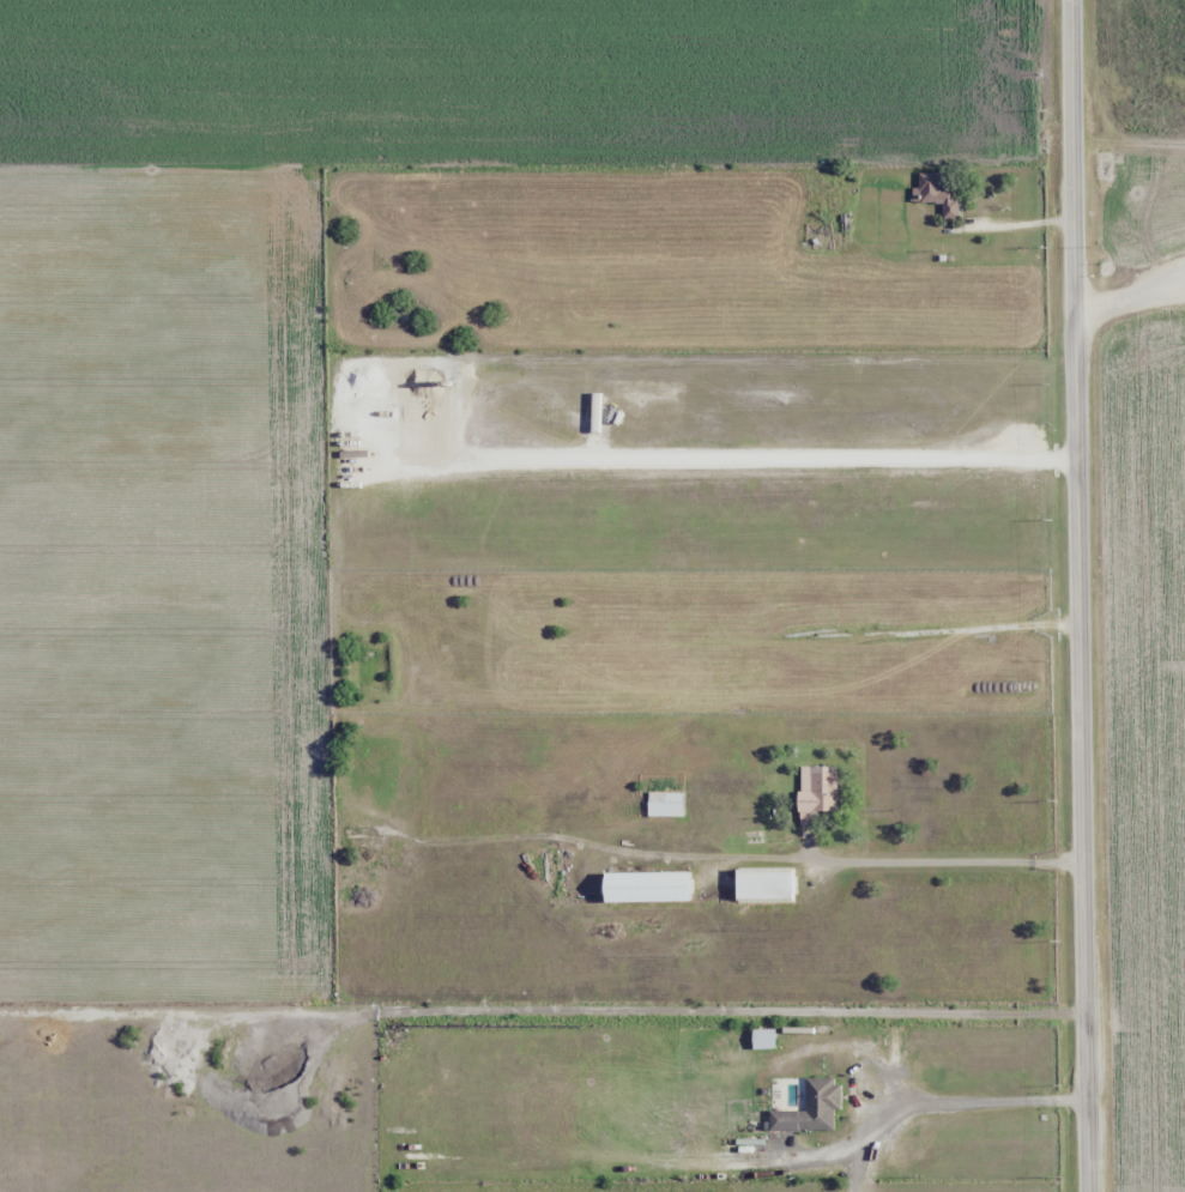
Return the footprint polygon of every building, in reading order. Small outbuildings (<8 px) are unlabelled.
[(918,204),(941,203),(941,219),(956,219),(955,173),(917,174),(918,204)] [(836,812),(836,766),(797,766),(797,812),(836,812)] [(646,816),(683,817),(683,792),(646,792),(646,816)] [(791,870),(734,870),(734,900),(791,900),(791,870)] [(688,872),(602,872),(602,901),(688,901),(688,872)] [(773,1030),(753,1030),(753,1048),(773,1048),(773,1030)] [(768,1130),(834,1130),(834,1110),(839,1110),(839,1078),(805,1078),(805,1110),(768,1110),(768,1130)]
